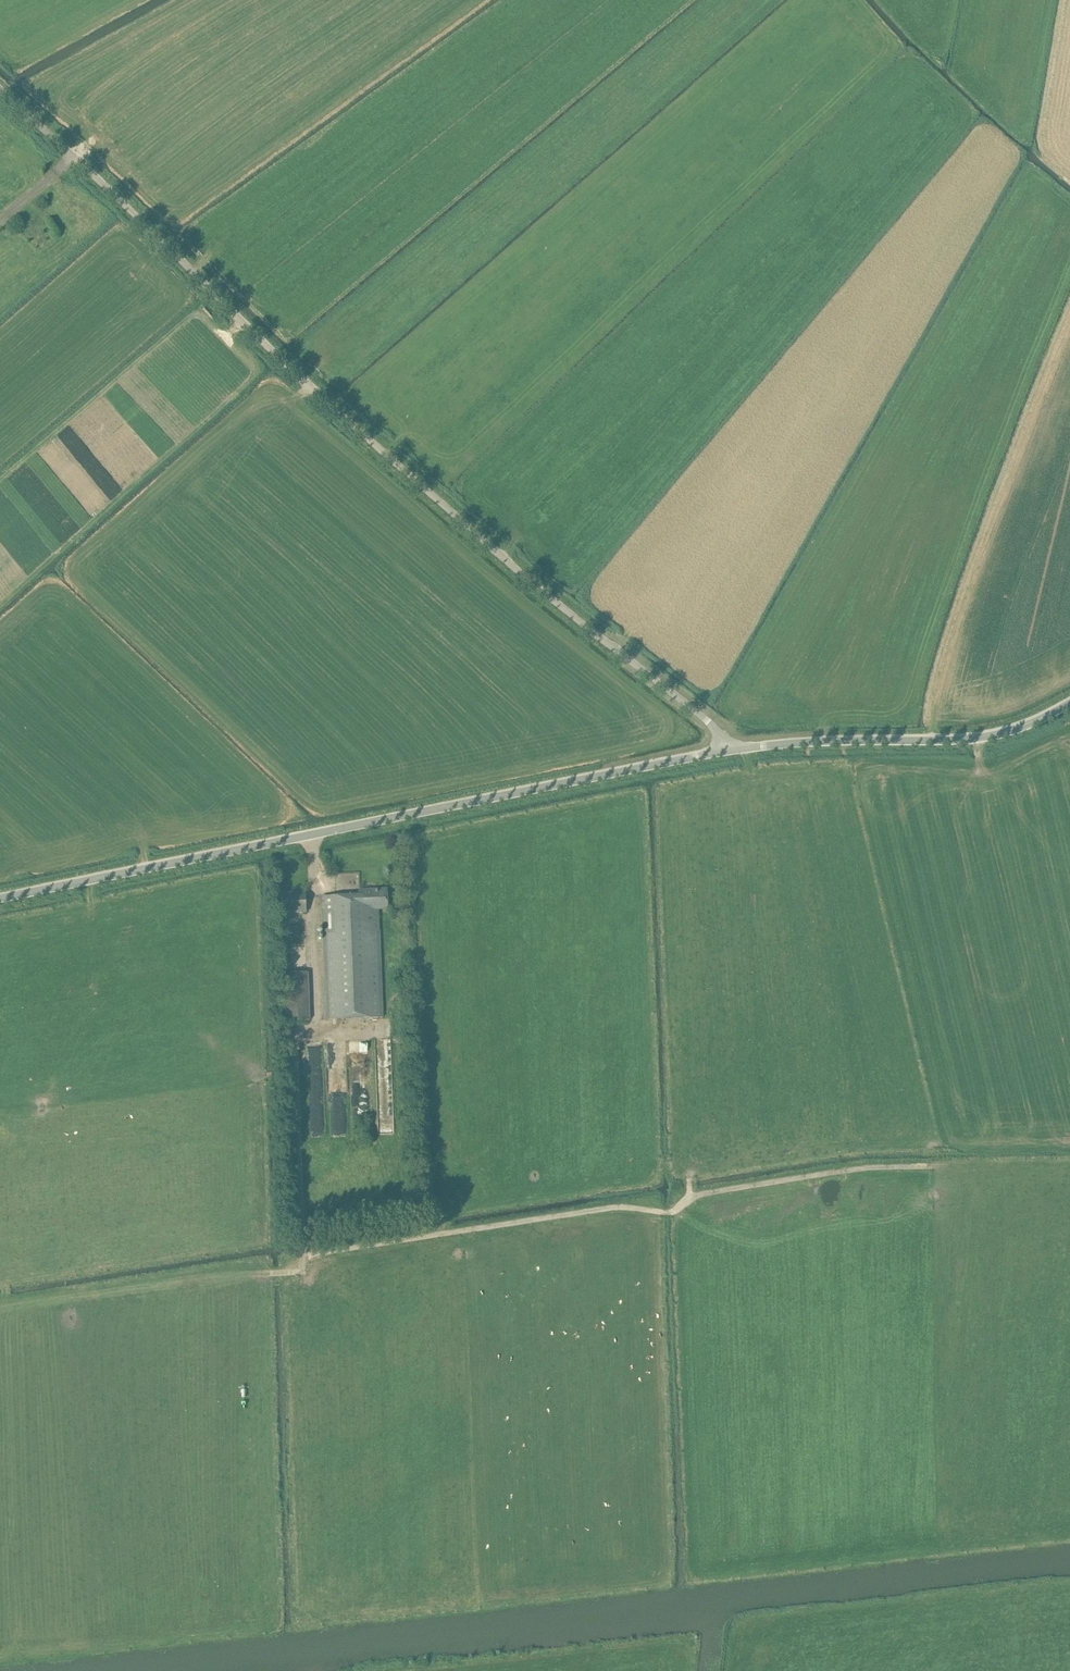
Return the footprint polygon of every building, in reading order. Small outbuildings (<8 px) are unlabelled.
[(383,1017),(379,909),(388,908),(387,888),(361,889),(362,894),(321,896),(326,1019),(383,1017)] [(298,926),(285,926),(285,938),(299,937),(298,926)] [(308,972),(287,973),(289,1020),(310,1020),(308,972)]
